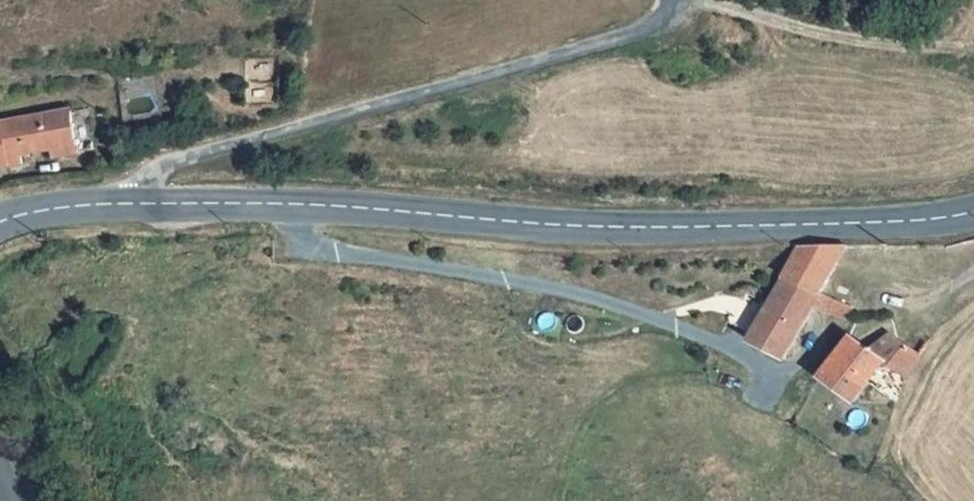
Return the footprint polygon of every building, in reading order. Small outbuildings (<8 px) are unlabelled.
[(0,104),(0,133),(5,132),(36,126),(57,122),(56,95),(0,104)] [(58,138),(57,122),(36,126),(38,139),(58,138)] [(774,347),(835,244),(807,246),(805,246),(791,246),(743,328),(774,347)] [(899,360),(924,326),(909,313),(897,322),(889,318),(869,336),(850,319),(810,363),(847,391),(886,352),(899,360)]
